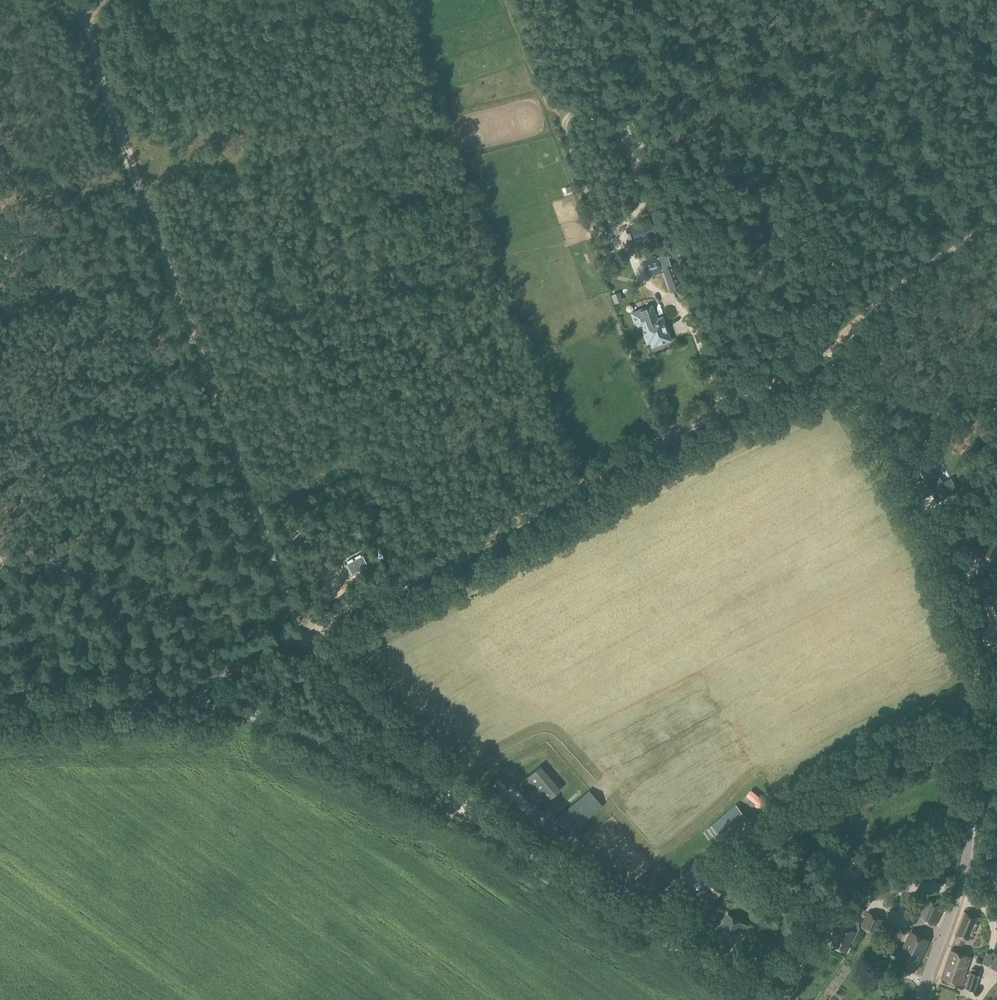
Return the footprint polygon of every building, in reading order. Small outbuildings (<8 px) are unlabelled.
[(634,238),(653,231),(651,223),(632,229),(634,238)] [(672,293),(680,290),(680,289),(668,254),(662,256),(657,258),(656,255),(642,260),(648,277),(664,272),(672,293)] [(614,303),(623,300),(619,292),(611,295),(614,303)] [(632,312),(637,326),(641,325),(644,334),(648,333),(650,340),(658,338),(660,343),(669,339),(666,329),(667,329),(665,324),(664,324),(662,317),(649,321),(644,308),(632,312)] [(925,478),(916,483),(923,495),(931,491),(937,503),(959,491),(951,477),(943,482),(932,462),(920,468),(925,478)] [(979,550),(984,566),(996,561),(996,555),(994,545),(979,550)] [(363,555),(347,563),(352,575),(369,567),(363,555)] [(986,634),(987,635),(986,636),(986,639),(989,643),(993,644),(996,643),(996,595),(992,597),(994,605),(987,607),(991,619),(989,620),(988,623),(989,624),(990,625),(986,634)] [(343,641),(343,644),(350,645),(352,638),(344,636),(343,641)] [(542,765),(525,780),(545,804),(562,790),(542,765)] [(752,789),(747,795),(763,808),(768,803),(752,789)] [(589,790),(557,817),(570,833),(602,806),(589,790)] [(803,791),(793,797),(797,806),(808,800),(803,791)] [(714,823),(704,831),(717,845),(726,837),(748,819),(735,805),(714,823)] [(774,830),(765,838),(773,847),(782,838),(774,830)] [(722,852),(715,859),(724,867),(731,861),(722,852)] [(848,865),(852,858),(843,853),(839,860),(848,865)] [(906,855),(904,866),(914,868),(915,856),(906,855)] [(759,863),(756,866),(766,876),(769,873),(759,863)] [(856,864),(849,874),(857,879),(864,869),(856,864)] [(703,889),(700,894),(709,899),(705,906),(710,909),(713,903),(714,903),(714,902),(717,897),(726,883),(712,874),(703,889)] [(876,879),(870,888),(878,893),(885,884),(876,879)] [(926,900),(919,916),(937,924),(945,907),(926,900)] [(964,911),(955,933),(970,939),(972,934),(969,933),(973,923),(976,924),(979,917),(964,911)] [(869,912),(862,926),(878,934),(884,919),(869,912)] [(727,913),(713,937),(731,947),(741,931),(744,933),(749,926),(727,913)] [(842,924),(832,944),(846,951),(856,931),(854,930),(857,926),(846,921),(844,925),(842,924)] [(872,955),(869,964),(886,972),(890,963),(890,962),(892,958),(898,961),(897,961),(915,970),(929,941),(911,933),(903,951),(893,946),(886,962),(872,955)] [(951,951),(942,978),(962,985),(971,957),(951,951)] [(779,960),(775,967),(785,974),(790,966),(779,960)] [(970,972),(965,986),(974,989),(979,975),(979,974),(980,971),(972,968),(971,972),(970,972)]
